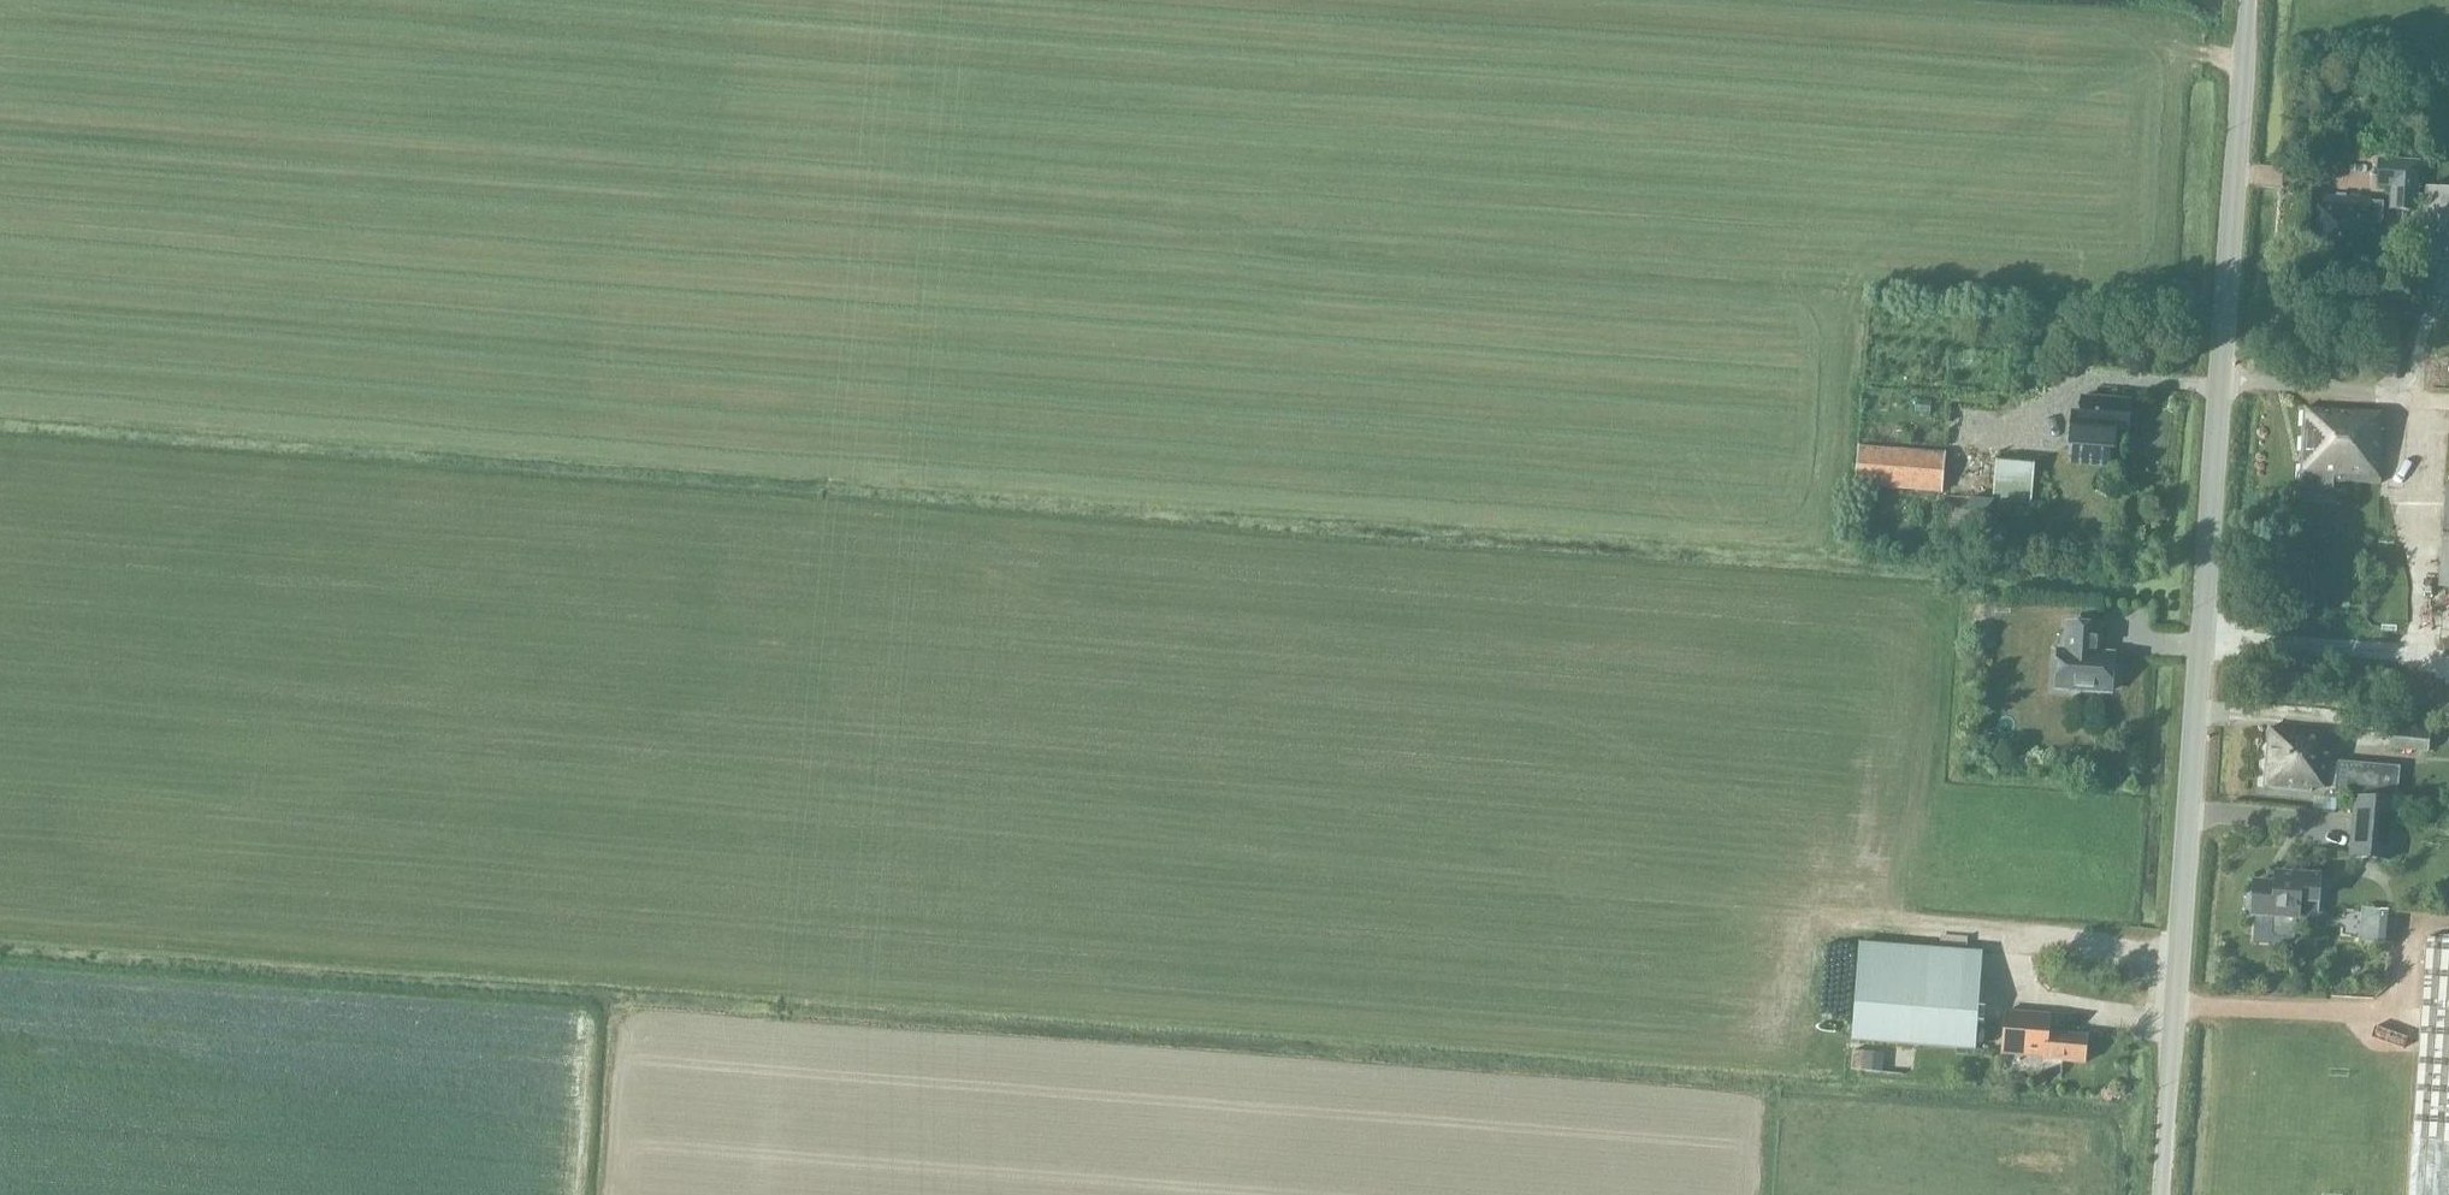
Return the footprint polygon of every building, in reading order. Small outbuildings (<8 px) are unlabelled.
[(2390,187),(2389,211),(2418,213),(2420,161),(2379,159),(2377,187),(2390,187)] [(2422,260),(2448,263),(2448,191),(2429,189),(2422,260)] [(2372,204),(2372,200),(2317,198),(2313,256),(2366,259),(2367,241),(2369,241),(2370,223),(2382,224),(2383,205),(2372,204)] [(2308,349),(2308,358),(2319,359),(2319,349),(2308,349)] [(2073,413),(2070,445),(2115,449),(2117,434),(2129,435),(2131,402),(2083,398),(2082,414),(2073,413)] [(2381,413),(2305,409),(2301,488),(2333,490),(2334,481),(2381,484),(2384,431),(2380,431),(2381,413)] [(1862,447),(1858,486),(1942,494),(1946,454),(1862,447)] [(1998,459),(1995,501),(2031,504),(2034,461),(1998,459)] [(2448,589),(2448,490),(2441,588),(2448,589)] [(2099,642),(2100,625),(2069,622),(2066,658),(2058,658),(2056,686),(2112,690),(2112,684),(2116,680),(2118,676),(2118,670),(2117,665),(2114,661),(2114,655),(2095,653),(2096,644),(2097,644),(2098,643),(2099,642)] [(2271,724),(2270,729),(2265,788),(2313,793),(2314,789),(2329,790),(2334,729),(2271,724)] [(2390,753),(2431,755),(2432,733),(2391,731),(2390,753)] [(2339,794),(2397,799),(2399,771),(2342,766),(2339,794)] [(2351,857),(2389,860),(2394,803),(2356,799),(2351,857)] [(2250,895),(2249,909),(2255,913),(2255,916),(2273,917),(2272,934),(2277,938),(2288,939),(2295,936),(2296,919),(2297,919),(2310,920),(2317,914),(2320,878),(2278,875),(2277,885),(2257,884),(2257,891),(2250,895)] [(2381,910),(2377,943),(2395,945),(2398,912),(2381,910)] [(2422,1033),(2410,1194),(2448,1194),(2448,945),(2428,944),(2422,1033)] [(1853,1041),(1972,1050),(1981,954),(1861,946),(1853,1041)] [(2051,1015),(2031,1013),(2004,1010),(2001,1051),(2042,1054),(2042,1059),(2083,1062),(2085,1035),(2049,1032),(2051,1015)] [(1854,1050),(1852,1068),(1883,1071),(1884,1053),(1854,1050)]
